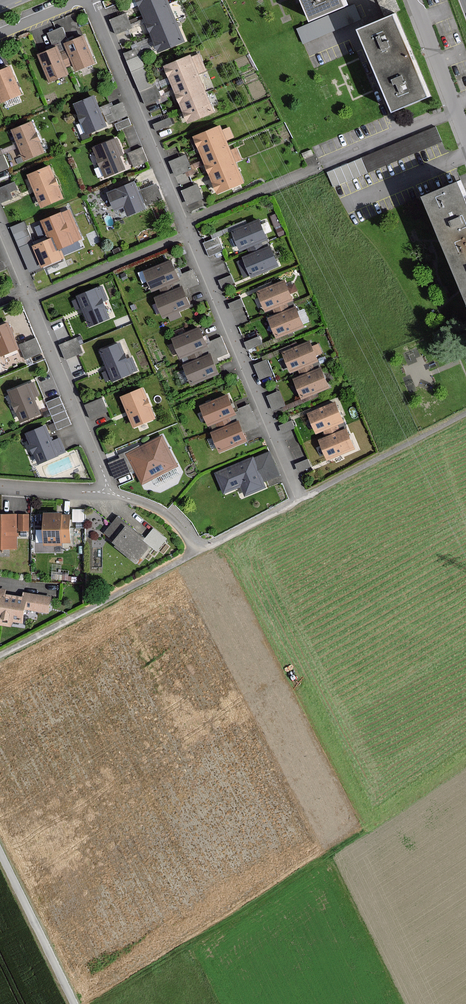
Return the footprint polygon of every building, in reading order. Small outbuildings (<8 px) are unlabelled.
[(143,13),(168,3),(167,0),(137,0),(143,13)] [(347,4),(345,0),(304,0),(312,18),(347,4)] [(385,15),(401,8),(398,0),(379,0),(385,15)] [(177,22),(168,3),(143,13),(151,33),(177,22)] [(354,5),(298,29),(304,43),(357,20),(360,19),(354,5)] [(126,13),(110,20),(116,33),(131,27),(126,13)] [(395,14),(360,28),(377,69),(412,55),(395,14)] [(185,40),(177,22),(151,33),(159,51),(185,40)] [(59,54),(69,50),(66,44),(68,43),(62,28),(49,34),(55,48),(57,48),(59,54)] [(83,37),(68,43),(66,44),(69,50),(74,63),(76,70),(94,62),(83,37)] [(65,67),(59,54),(57,48),(55,48),(39,55),(50,80),(67,73),(65,67)] [(140,48),(125,53),(127,59),(142,53),(140,48)] [(74,63),(69,50),(59,54),(65,67),(74,63)] [(205,69),(199,54),(192,57),(198,72),(205,69)] [(429,95),(412,55),(377,69),(394,110),(429,95)] [(191,56),(165,66),(173,85),(199,74),(198,72),(192,57),(191,56)] [(0,72),(0,95),(2,101),(20,93),(9,68),(0,72)] [(199,74),(173,85),(181,104),(207,93),(199,74)] [(156,87),(142,92),(146,103),(160,98),(156,87)] [(188,122),(214,112),(207,93),(181,104),(188,122)] [(7,105),(23,100),(21,94),(5,100),(7,105)] [(106,125),(106,124),(101,112),(99,108),(94,96),(74,104),(87,134),(106,125)] [(104,111),(109,122),(128,115),(123,103),(114,107),(112,103),(103,107),(104,111)] [(169,118),(156,124),(158,129),(172,124),(169,118)] [(131,125),(128,119),(116,124),(118,130),(131,125)] [(31,122),(13,130),(25,159),(44,152),(31,122)] [(220,126),(194,137),(202,156),(228,145),(226,140),(222,132),(220,126)] [(362,157),(369,172),(442,141),(436,126),(362,157)] [(232,137),(229,130),(222,132),(226,140),(232,137)] [(106,177),(125,169),(119,156),(123,154),(116,138),(94,147),(106,177)] [(231,152),(228,145),(202,156),(210,175),(236,163),(235,161),(233,156),(231,152)] [(147,161),(142,148),(129,153),(134,166),(147,161)] [(231,152),(233,156),(235,161),(240,159),(238,154),(236,150),(231,152)] [(185,154),(169,161),(176,177),(192,170),(185,154)] [(0,157),(0,171),(8,167),(3,156),(0,157)] [(244,182),(236,163),(210,175),(218,193),(244,182)] [(50,167),(29,175),(42,206),(63,198),(50,167)] [(445,242),(465,233),(465,193),(461,181),(426,196),(445,242)] [(0,188),(0,199),(1,202),(12,197),(10,192),(17,189),(15,182),(0,188)] [(134,182),(108,193),(115,209),(125,205),(129,215),(145,208),(134,182)] [(197,184),(181,191),(187,205),(203,198),(197,184)] [(156,185),(141,190),(146,204),(162,198),(156,185)] [(54,235),(59,248),(82,239),(76,225),(70,210),(42,221),(49,237),(54,235)] [(260,220),(233,231),(241,251),(248,248),(261,242),(268,239),(260,220)] [(465,286),(465,233),(445,242),(464,287),(465,286)] [(217,238),(205,244),(210,255),(222,250),(217,238)] [(56,252),(51,239),(34,246),(42,267),(64,258),(61,251),(59,252),(59,251),(56,252)] [(264,249),(261,242),(248,248),(250,254),(264,249)] [(252,276),(278,265),(271,246),(264,249),(250,254),(244,257),(252,276)] [(153,290),(159,287),(172,282),(179,279),(176,273),(171,261),(145,272),(153,290)] [(185,270),(188,285),(199,282),(195,267),(185,270)] [(233,282),(231,276),(220,281),(222,287),(233,282)] [(285,281),(258,292),(266,311),(273,308),(286,302),(292,300),(285,281)] [(163,295),(175,290),(172,282),(159,287),(163,295)] [(102,286),(78,296),(90,326),(109,318),(105,308),(110,305),(102,286)] [(184,292),(182,287),(175,290),(163,295),(156,298),(164,317),(190,306),(184,292)] [(243,306),(240,300),(230,304),(232,310),(243,306)] [(289,310),(286,302),(273,308),(276,316),(289,310)] [(277,337),(303,326),(296,307),(289,310),(276,316),(269,319),(277,337)] [(0,327),(0,350),(2,355),(18,348),(8,324),(0,327)] [(181,358),(188,355),(201,350),(207,347),(206,344),(199,328),(173,339),(181,358)] [(261,343),(259,337),(246,342),(248,349),(261,343)] [(58,345),(64,360),(82,352),(77,338),(58,345)] [(206,344),(207,347),(201,350),(204,357),(210,354),(212,359),(227,353),(221,338),(206,344)] [(40,352),(35,339),(20,345),(26,358),(40,352)] [(124,341),(101,351),(110,370),(103,373),(107,380),(112,378),(113,381),(137,370),(124,341)] [(310,341),(283,353),(291,372),(298,369),(312,364),(318,361),(310,341)] [(204,357),(201,350),(188,355),(191,362),(204,357)] [(204,357),(191,362),(184,365),(192,384),(218,373),(212,359),(210,354),(204,357)] [(271,374),(266,361),(255,365),(261,378),(271,374)] [(301,376),(315,371),(312,364),(298,369),(301,376)] [(302,398),(329,387),(321,368),(315,371),(301,376),(294,379),(302,398)] [(33,382),(9,392),(22,421),(39,414),(32,398),(38,395),(33,382)] [(143,388),(121,397),(134,427),(155,418),(143,388)] [(284,405),(279,392),(269,396),(273,409),(284,405)] [(227,395),(201,406),(209,425),(216,423),(229,417),(235,415),(234,412),(227,395)] [(70,424),(59,398),(47,403),(58,429),(70,424)] [(102,398),(85,405),(91,418),(107,411),(102,398)] [(335,403),(309,414),(317,433),(324,430),(337,425),(343,422),(335,403)] [(235,415),(229,417),(232,424),(238,422),(243,432),(257,426),(249,406),(234,412),(235,415)] [(232,424),(229,417),(216,423),(219,430),(232,424)] [(294,427),(291,421),(280,426),(283,432),(294,427)] [(243,432),(238,422),(232,424),(219,430),(212,433),(220,452),(246,441),(243,432)] [(326,437),(340,431),(337,425),(324,430),(326,437)] [(45,427),(28,435),(40,462),(64,451),(59,439),(52,443),(45,427)] [(328,458),(354,447),(346,429),(340,431),(326,437),(320,440),(328,458)] [(162,436),(127,454),(142,483),(177,466),(162,436)] [(253,458),(216,473),(224,492),(241,485),(245,495),(265,487),(263,481),(279,475),(270,453),(253,460),(253,458)] [(310,466),(308,460),(296,465),(299,471),(310,466)] [(62,513),(45,513),(45,544),(61,545),(61,542),(69,543),(70,515),(62,515),(62,513)] [(0,515),(0,548),(17,548),(17,531),(17,529),(17,515),(0,515)] [(29,530),(29,515),(19,515),(19,530),(29,530)] [(126,524),(118,517),(105,533),(115,541),(113,542),(118,545),(117,546),(136,562),(149,546),(124,526),(126,524)] [(23,596),(7,594),(3,593),(1,606),(0,615),(0,625),(13,627),(14,622),(25,623),(27,610),(50,613),(52,595),(23,591),(23,596)]
